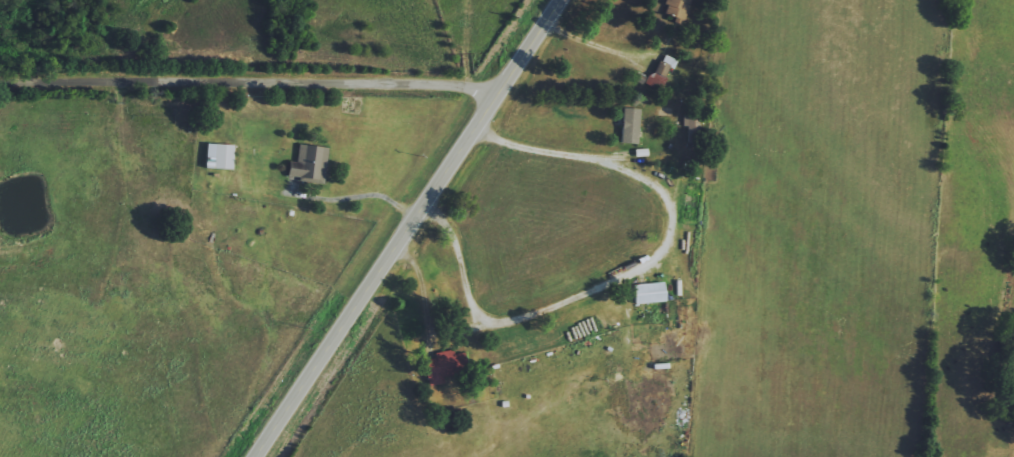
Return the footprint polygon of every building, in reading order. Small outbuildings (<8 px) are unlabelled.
[(691,0),(669,0),(663,15),(683,22),(691,0)] [(672,69),(676,61),(661,53),(645,84),(657,91),(669,68),(672,69)] [(619,144),(637,144),(638,109),(620,108),(619,144)] [(211,158),(211,168),(231,169),(232,144),(204,144),(204,157),(211,158)] [(327,148),(296,145),(295,162),(286,161),(284,178),(323,181),(327,148)] [(663,282),(631,283),(632,303),(664,302),(663,282)] [(427,386),(442,383),(441,375),(466,370),(462,352),(452,354),(451,349),(431,352),(432,357),(422,359),(427,386)]
